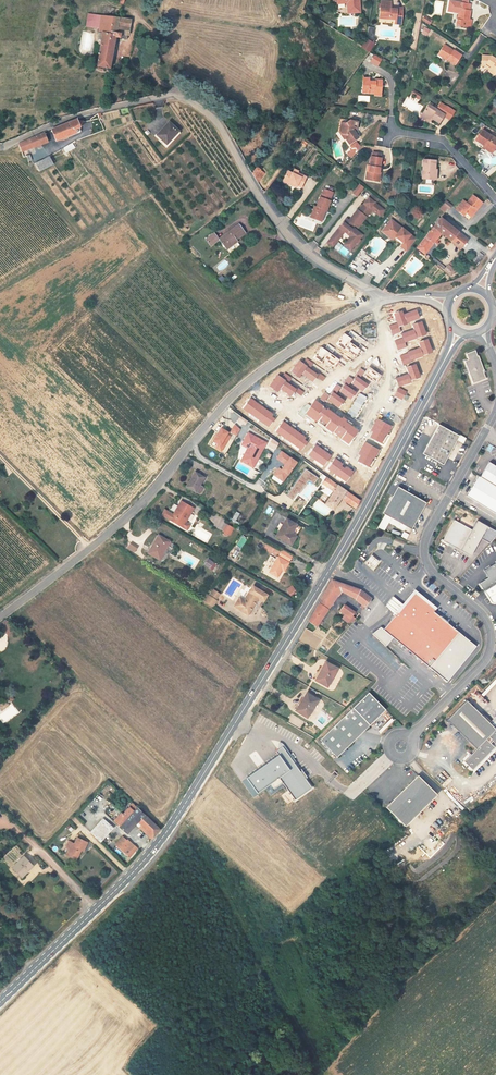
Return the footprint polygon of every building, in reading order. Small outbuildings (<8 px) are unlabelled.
[(337,0),(338,4),(347,3),(348,13),(360,12),(359,0),(337,0)] [(392,2),(381,1),(379,16),(390,17),(390,19),(395,19),(395,24),(401,24),(403,8),(397,7),(397,9),(391,9),(391,7),(392,2)] [(470,4),(461,3),(450,1),(448,11),(458,13),(456,25),(468,27),(470,27),(471,22),(471,19),(469,19),(470,11),(469,10),(470,4)] [(118,18),(88,14),(86,27),(99,28),(98,33),(102,34),(101,39),(99,39),(98,44),(100,44),(97,66),(110,68),(116,37),(127,39),(130,20),(118,18)] [(369,27),(367,37),(375,42),(377,38),(374,36),(375,28),(369,27)] [(421,33),(426,36),(430,30),(424,27),(421,33)] [(362,46),(361,46),(369,51),(370,52),(375,44),(366,39),(362,46)] [(454,51),(444,45),(438,55),(447,61),(447,60),(455,65),(461,55),(454,50),(454,51)] [(375,55),(371,62),(378,66),(382,59),(375,55)] [(482,56),(481,66),(484,66),(487,63),(491,66),(489,69),(488,71),(494,75),(495,73),(495,64),(494,63),(495,60),(491,56),(482,56)] [(369,78),(363,78),(362,93),(374,93),(374,92),(381,92),(381,80),(375,80),(375,82),(369,81),(369,78)] [(436,109),(428,104),(421,116),(430,122),(431,118),(439,123),(444,116),(450,119),(455,112),(446,106),(440,103),(436,109)] [(76,119),(52,129),(56,141),(75,133),(74,129),(82,126),(84,121),(76,119)] [(358,122),(349,120),(346,123),(341,122),(339,130),(342,134),(347,135),(348,137),(345,139),(349,144),(358,138),(356,134),(353,130),(353,127),(357,128),(358,122)] [(166,144),(178,131),(169,122),(157,135),(166,144)] [(482,130),(475,140),(484,145),(483,147),(491,153),(495,146),(495,139),(482,130)] [(178,131),(166,144),(168,146),(180,133),(178,131)] [(44,132),(19,143),(22,152),(48,142),(44,132)] [(72,143),(63,148),(65,152),(74,147),(72,143)] [(49,156),(35,163),(39,171),(53,164),(49,156)] [(372,157),(371,156),(370,166),(369,171),(367,171),(366,177),(374,179),(373,181),(378,181),(380,173),(378,173),(379,168),(380,168),(381,158),(380,158),(372,157)] [(436,160),(423,159),(422,179),(433,180),(433,169),(435,170),(436,160)] [(257,167),(252,173),(255,177),(260,170),(257,167)] [(292,173),(288,171),(284,179),(288,181),(288,182),(296,186),(295,189),(299,191),(306,177),(297,173),(298,171),(294,169),(292,173)] [(264,173),(260,170),(255,177),(257,182),(264,173)] [(360,184),(353,193),(357,196),(364,187),(360,184)] [(333,192),(324,189),(321,197),(320,197),(316,207),(314,207),(310,217),(321,222),(324,214),(323,214),(325,210),(326,211),(330,201),(333,192)] [(372,194),(368,198),(374,203),(378,199),(372,194)] [(482,203),(473,195),(466,203),(463,201),(456,209),(465,217),(467,214),(469,216),(473,211),(475,212),(482,203)] [(368,198),(358,211),(362,216),(360,218),(363,220),(372,210),(374,211),(378,206),(374,203),(368,198)] [(452,206),(446,201),(443,205),(449,209),(452,206)] [(378,206),(374,211),(379,216),(383,210),(378,206)] [(327,243),(332,247),(344,232),(350,237),(352,238),(349,242),(353,246),(362,235),(352,228),(354,225),(357,228),(363,220),(360,218),(362,216),(357,210),(349,220),(346,219),(341,225),(342,226),(341,228),(339,227),(327,243)] [(467,240),(440,218),(417,248),(414,251),(416,252),(419,250),(424,254),(441,233),(460,249),(467,240)] [(391,220),(382,232),(393,240),(395,237),(404,243),(401,247),(407,251),(416,239),(391,220)] [(235,243),(234,241),(236,240),(245,233),(238,224),(227,233),(228,234),(220,240),(219,239),(218,239),(214,233),(206,239),(211,246),(219,239),(227,249),(235,243)] [(352,238),(350,237),(344,245),(350,250),(353,246),(349,242),(352,238)] [(480,252),(472,262),(475,265),(483,255),(480,252)] [(457,268),(450,263),(448,265),(444,270),(451,276),(457,268)] [(476,349),(467,353),(469,358),(465,360),(473,382),(486,378),(484,372),(484,370),(485,369),(484,369),(479,355),(478,355),(476,349)] [(459,436),(439,425),(423,453),(443,465),(457,440),(459,436)] [(243,461),(253,467),(264,447),(254,441),(256,437),(248,433),(243,442),(250,445),(248,448),(246,452),(247,453),(243,461)] [(460,435),(459,436),(457,440),(463,443),(466,438),(460,435)] [(264,447),(266,443),(256,437),(254,441),(264,447)] [(480,477),(495,487),(495,466),(489,462),(480,477)] [(317,470),(312,477),(321,484),(322,483),(326,477),(317,470)] [(199,487),(205,477),(195,472),(186,487),(196,493),(196,492),(199,487)] [(331,480),(326,477),(322,483),(327,487),(326,487),(331,494),(325,504),(333,510),(341,499),(356,509),(360,501),(331,481),(331,480)] [(397,487),(382,514),(384,515),(390,518),(411,530),(426,503),(397,487)] [(185,522),(193,508),(181,501),(173,515),(170,520),(182,527),(187,530),(190,525),(185,522)] [(165,510),(162,515),(170,520),(173,515),(165,510)] [(390,518),(384,515),(377,528),(384,530),(390,518)] [(291,534),(296,525),(286,519),(276,536),(291,545),(296,536),(291,534)] [(454,520),(442,541),(460,551),(471,530),(454,520)] [(460,551),(470,556),(480,538),(489,543),(495,535),(495,531),(476,521),(471,530),(460,551)] [(227,524),(223,531),(224,532),(223,534),(227,536),(228,534),(229,535),(233,528),(227,524)] [(153,550),(151,554),(160,560),(162,555),(170,542),(158,535),(151,548),(153,550)] [(130,544),(128,548),(134,552),(137,548),(137,547),(131,543),(130,544)] [(284,571),(293,555),(282,549),(269,572),(277,577),(282,570),(284,571)] [(378,561),(370,554),(366,560),(373,567),(378,561)] [(210,569),(214,563),(208,559),(204,565),(210,569)] [(484,591),(495,583),(495,563),(484,570),(488,577),(479,583),(484,591)] [(360,590),(332,580),(309,621),(316,626),(341,591),(356,599),(360,590)] [(484,591),(491,602),(494,603),(495,602),(495,583),(484,591)] [(285,589),(290,595),(295,590),(291,585),(285,589)] [(263,601),(267,595),(253,586),(244,600),(242,605),(237,602),(234,606),(239,609),(248,615),(258,598),(263,601)] [(209,595),(204,602),(213,608),(217,601),(215,600),(220,594),(213,589),(209,596),(209,595)] [(371,598),(360,590),(356,599),(365,607),(371,598)] [(476,647),(458,632),(434,612),(436,610),(414,592),(401,608),(398,612),(383,630),(393,638),(429,668),(447,682),(476,647)] [(388,603),(398,612),(401,608),(391,599),(388,603)] [(344,605),(340,611),(345,615),(350,619),(352,616),(355,612),(344,605)] [(0,623),(0,625),(3,629),(10,624),(6,619),(0,623)] [(380,627),(370,632),(385,647),(393,638),(383,630),(380,627)] [(347,639),(343,635),(337,643),(341,646),(347,639)] [(327,686),(337,668),(325,662),(320,672),(321,672),(316,680),(327,686)] [(307,718),(318,700),(307,693),(300,702),(301,703),(296,711),(307,718)] [(464,762),(473,770),(495,748),(491,743),(487,739),(495,730),(495,729),(467,700),(447,720),(477,749),(464,762)] [(353,708),(320,740),(337,757),(370,725),(353,708)] [(491,743),(493,741),(495,744),(495,730),(487,739),(491,743)] [(294,799),(311,787),(304,778),(305,777),(281,744),(279,745),(276,740),(273,742),(277,748),(274,750),(277,754),(241,780),(245,786),(249,783),(256,793),(270,783),(273,787),(281,781),(294,799)] [(386,807),(405,827),(437,795),(418,776),(386,807)] [(160,829),(132,803),(123,813),(122,812),(114,821),(120,827),(127,833),(135,824),(138,821),(153,836),(160,829)] [(91,833),(100,842),(113,828),(103,820),(91,833)] [(153,836),(138,821),(135,824),(151,839),(153,836)] [(123,837),(116,845),(130,857),(137,848),(127,840),(123,837)] [(66,855),(72,857),(73,854),(78,856),(81,850),(83,851),(87,842),(77,838),(74,844),(69,841),(65,848),(69,849),(66,855)] [(21,877),(33,865),(24,856),(12,868),(21,877)]
